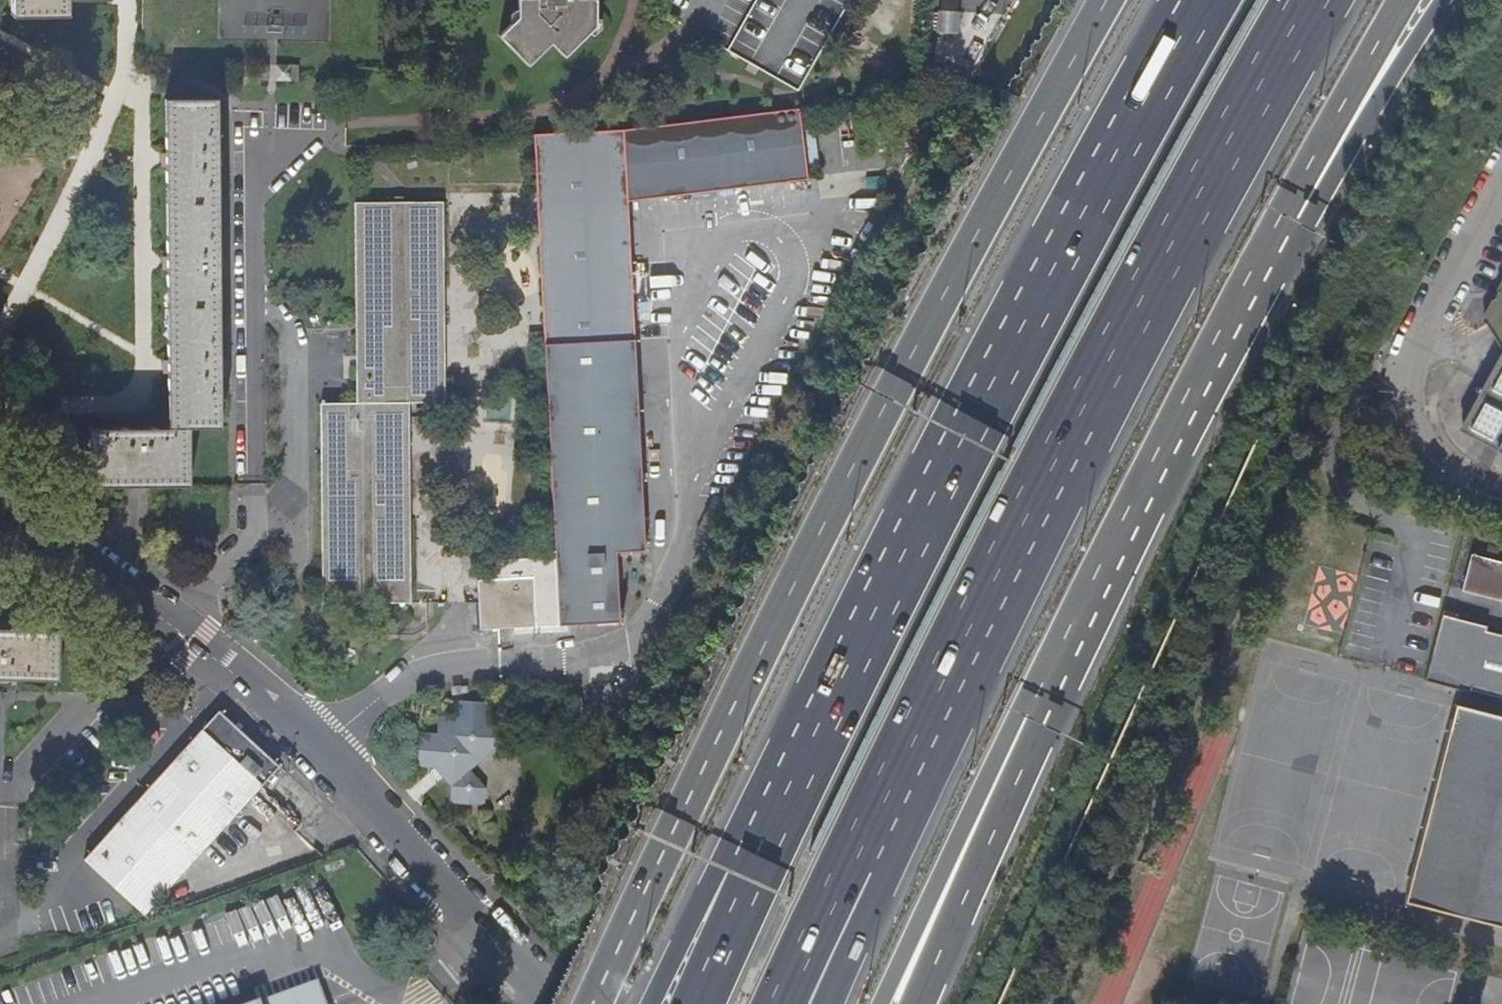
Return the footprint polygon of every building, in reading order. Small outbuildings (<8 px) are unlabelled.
[(101,0),(5,0),(5,33),(61,33),(61,16),(101,16),(101,0)] [(517,18),(497,36),(526,66),(549,45),(562,59),(592,30),(594,0),(517,0),(517,18)] [(756,69),(797,92),(849,0),(665,0),(658,12),(695,33),(691,40),(710,51),(713,44),(747,63),(743,70),(753,75),(756,69)] [(932,33),(956,34),(957,11),(933,10),(932,33)] [(279,81),(295,79),(294,63),(277,65),(279,81)] [(223,429),(219,102),(192,102),(196,156),(168,158),(168,160),(168,166),(169,256),(169,262),(169,268),(170,362),(170,369),(170,377),(171,428),(109,428),(105,486),(149,486),(192,486),(192,430),(223,429)] [(196,156),(192,102),(167,103),(168,153),(168,158),(196,156)] [(632,144),(637,219),(810,199),(804,127),(632,144)] [(536,153),(560,624),(618,621),(614,553),(642,552),(625,220),(637,219),(632,144),(536,153)] [(326,403),(325,603),(413,604),(414,404),(449,404),(450,205),(362,205),(362,403),(326,403)] [(1483,313),(1501,350),(1501,277),(1483,313)] [(1461,430),(1501,452),(1501,354),(1461,430)] [(105,486),(109,428),(91,428),(91,439),(91,486),(105,486)] [(1498,600),(1499,594),(1501,595),(1501,559),(1465,550),(1456,591),(1498,600)] [(442,554),(443,586),(463,586),(462,554),(442,554)] [(534,576),(479,579),(482,629),(537,626),(534,576)] [(1492,620),(1493,616),(1461,607),(1462,603),(1447,599),(1429,671),(1472,682),(1470,688),(1501,697),(1501,623),(1492,620)] [(60,681),(62,632),(0,630),(0,680),(60,681)] [(484,808),(486,791),(469,771),(507,738),(508,722),(491,721),(492,704),(457,702),(456,720),(439,718),(437,736),(420,735),(417,769),(435,770),(451,788),(449,805),(484,808)] [(1456,703),(1401,900),(1501,928),(1501,716),(1456,703)] [(204,730),(263,785),(280,768),(219,715),(204,730)] [(145,913),(229,822),(263,785),(204,730),(82,858),(145,913)] [(265,1002),(265,1003),(323,1003),(316,983),(265,1002)]
